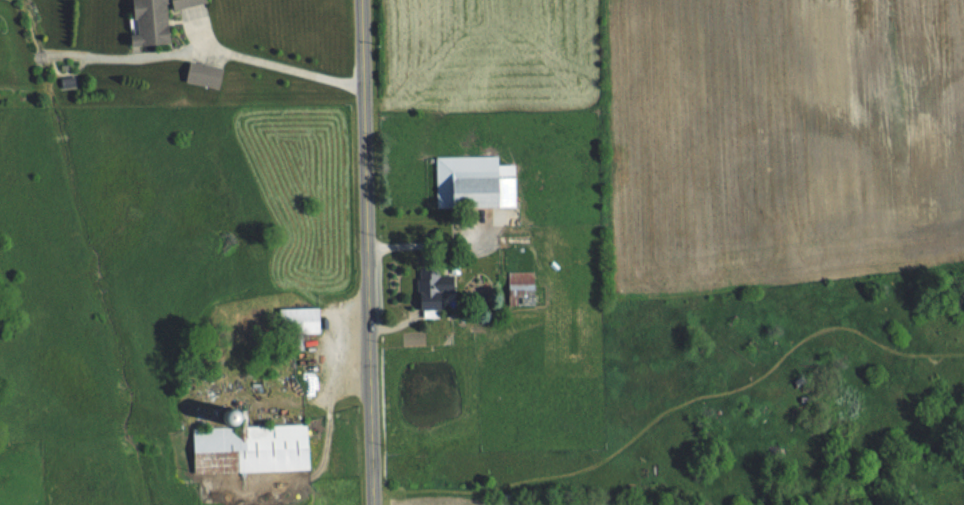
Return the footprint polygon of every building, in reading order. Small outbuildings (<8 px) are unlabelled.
[(138,46),(175,40),(170,8),(209,2),(209,0),(130,0),(138,46)] [(187,79),(220,87),(225,67),(192,60),(187,79)] [(437,156),(438,207),(517,205),(516,163),(499,164),(498,154),(437,156)] [(456,291),(455,273),(441,274),(441,256),(419,256),(420,311),(443,310),(443,291),(456,291)] [(510,270),(510,304),(536,304),(536,270),(510,270)] [(322,307),(281,307),(281,333),(322,333),(322,307)] [(246,425),(247,455),(234,455),(234,448),(195,449),(196,472),(310,470),(309,424),(246,425)] [(774,459),(781,457),(780,448),(772,450),(774,459)]
